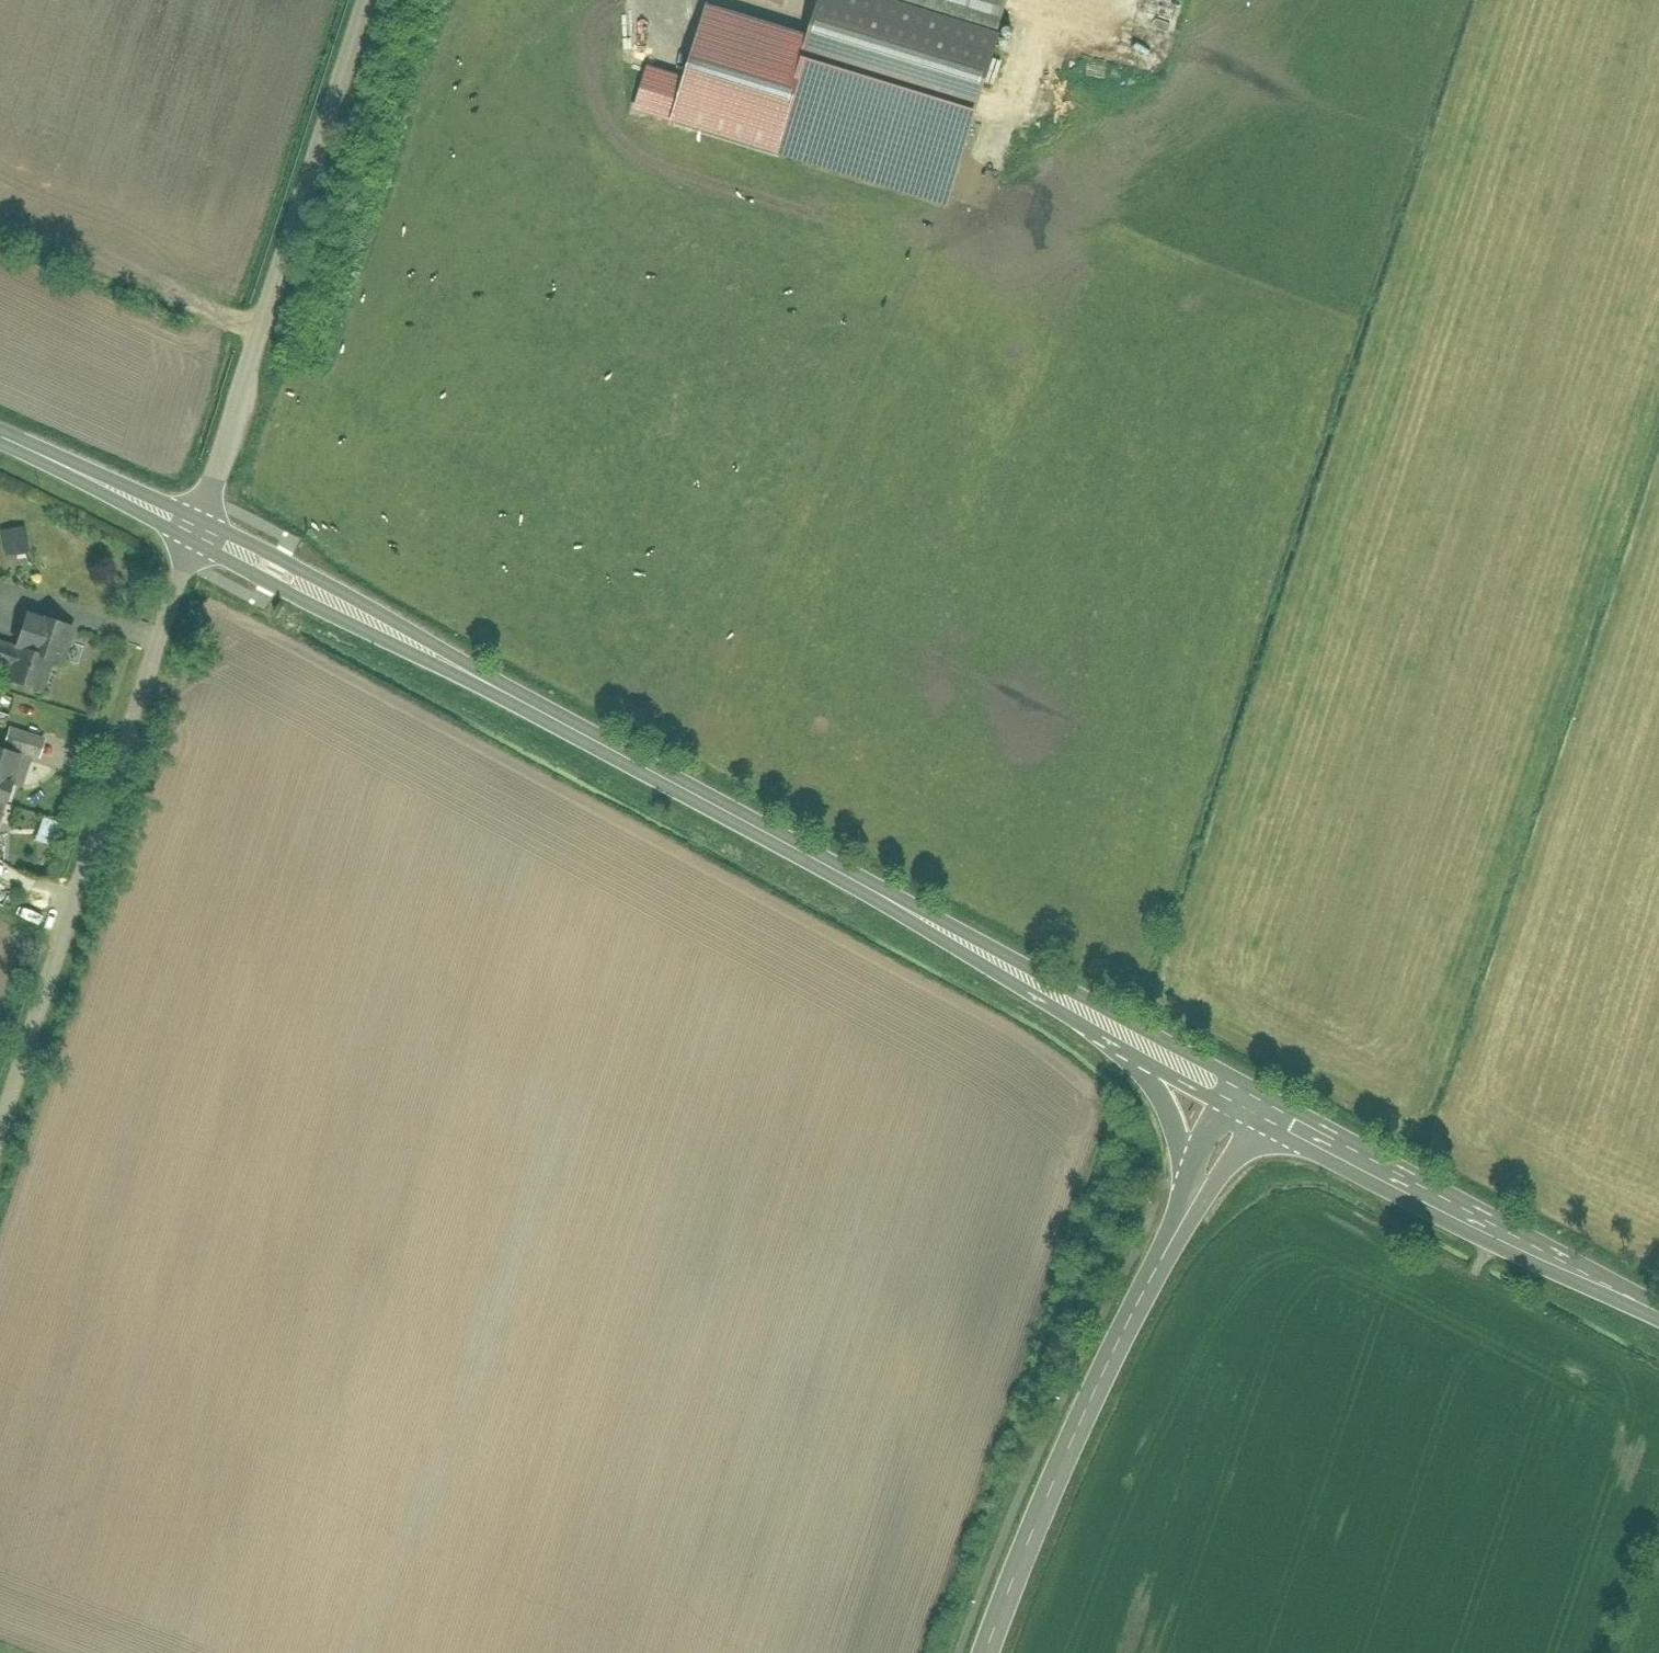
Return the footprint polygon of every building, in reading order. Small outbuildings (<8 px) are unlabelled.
[(769,5),(783,9),(785,0),(770,0),(769,5)] [(796,62),(973,117),(1010,0),(816,0),(796,62)] [(4,559),(27,554),(22,529),(0,533),(0,536),(4,559)] [(4,650),(19,656),(10,683),(41,693),(51,664),(66,669),(80,629),(34,613),(30,624),(14,619),(4,650)] [(47,738),(18,727),(10,749),(39,760),(47,738)] [(19,760),(0,754),(0,818),(19,760)] [(15,807),(39,816),(53,776),(30,768),(15,807)]
